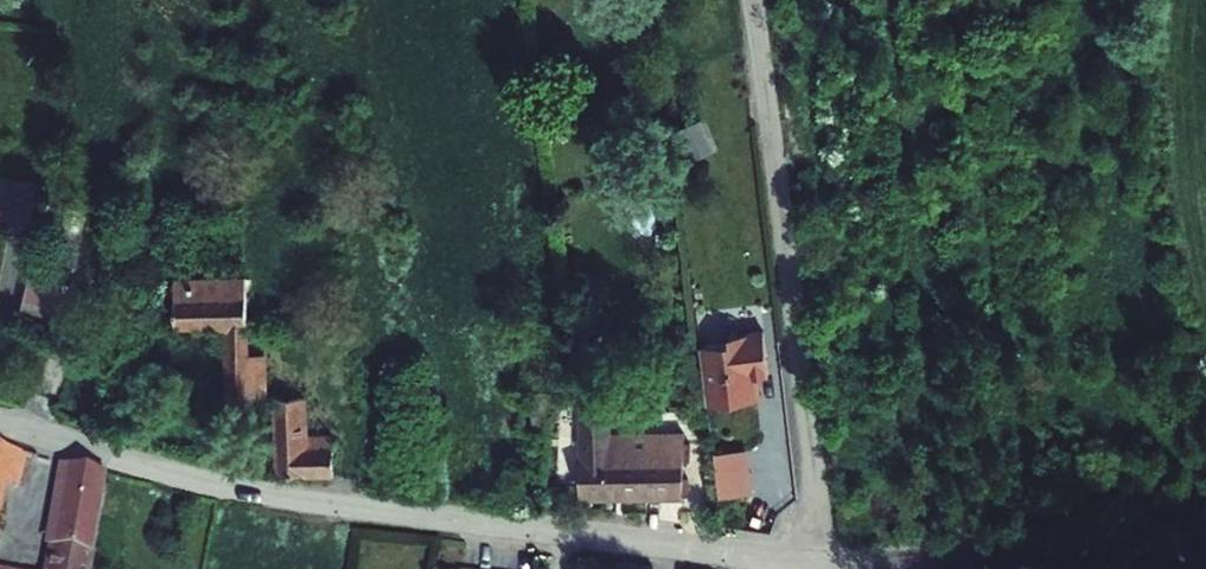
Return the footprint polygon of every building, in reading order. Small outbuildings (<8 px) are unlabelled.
[(699,123),(673,135),(686,163),(711,152),(699,123)] [(48,316),(50,311),(60,315),(75,271),(65,268),(55,299),(28,290),(22,307),(48,316)] [(237,276),(176,277),(176,324),(226,323),(230,400),(240,400),(248,400),(248,357),(247,290),(237,291),(237,276)] [(700,356),(707,409),(757,402),(754,379),(769,377),(764,340),(730,345),(730,352),(700,356)] [(305,357),(248,357),(248,400),(274,399),(276,473),(334,475),(333,436),(307,434),(306,395),(302,393),(301,371),(305,371),(305,357)] [(571,391),(568,485),(630,487),(629,495),(648,496),(651,492),(653,429),(596,427),(598,392),(571,391)] [(248,408),(248,400),(240,400),(240,408),(248,408)] [(673,430),(653,429),(651,492),(648,496),(670,496),(673,430)] [(0,446),(0,492),(3,480),(16,483),(23,451),(0,446)] [(713,456),(718,500),(749,496),(743,452),(713,456)] [(65,467),(50,548),(56,549),(52,568),(87,568),(104,474),(65,467)] [(630,487),(568,485),(568,494),(629,495),(630,487)]
